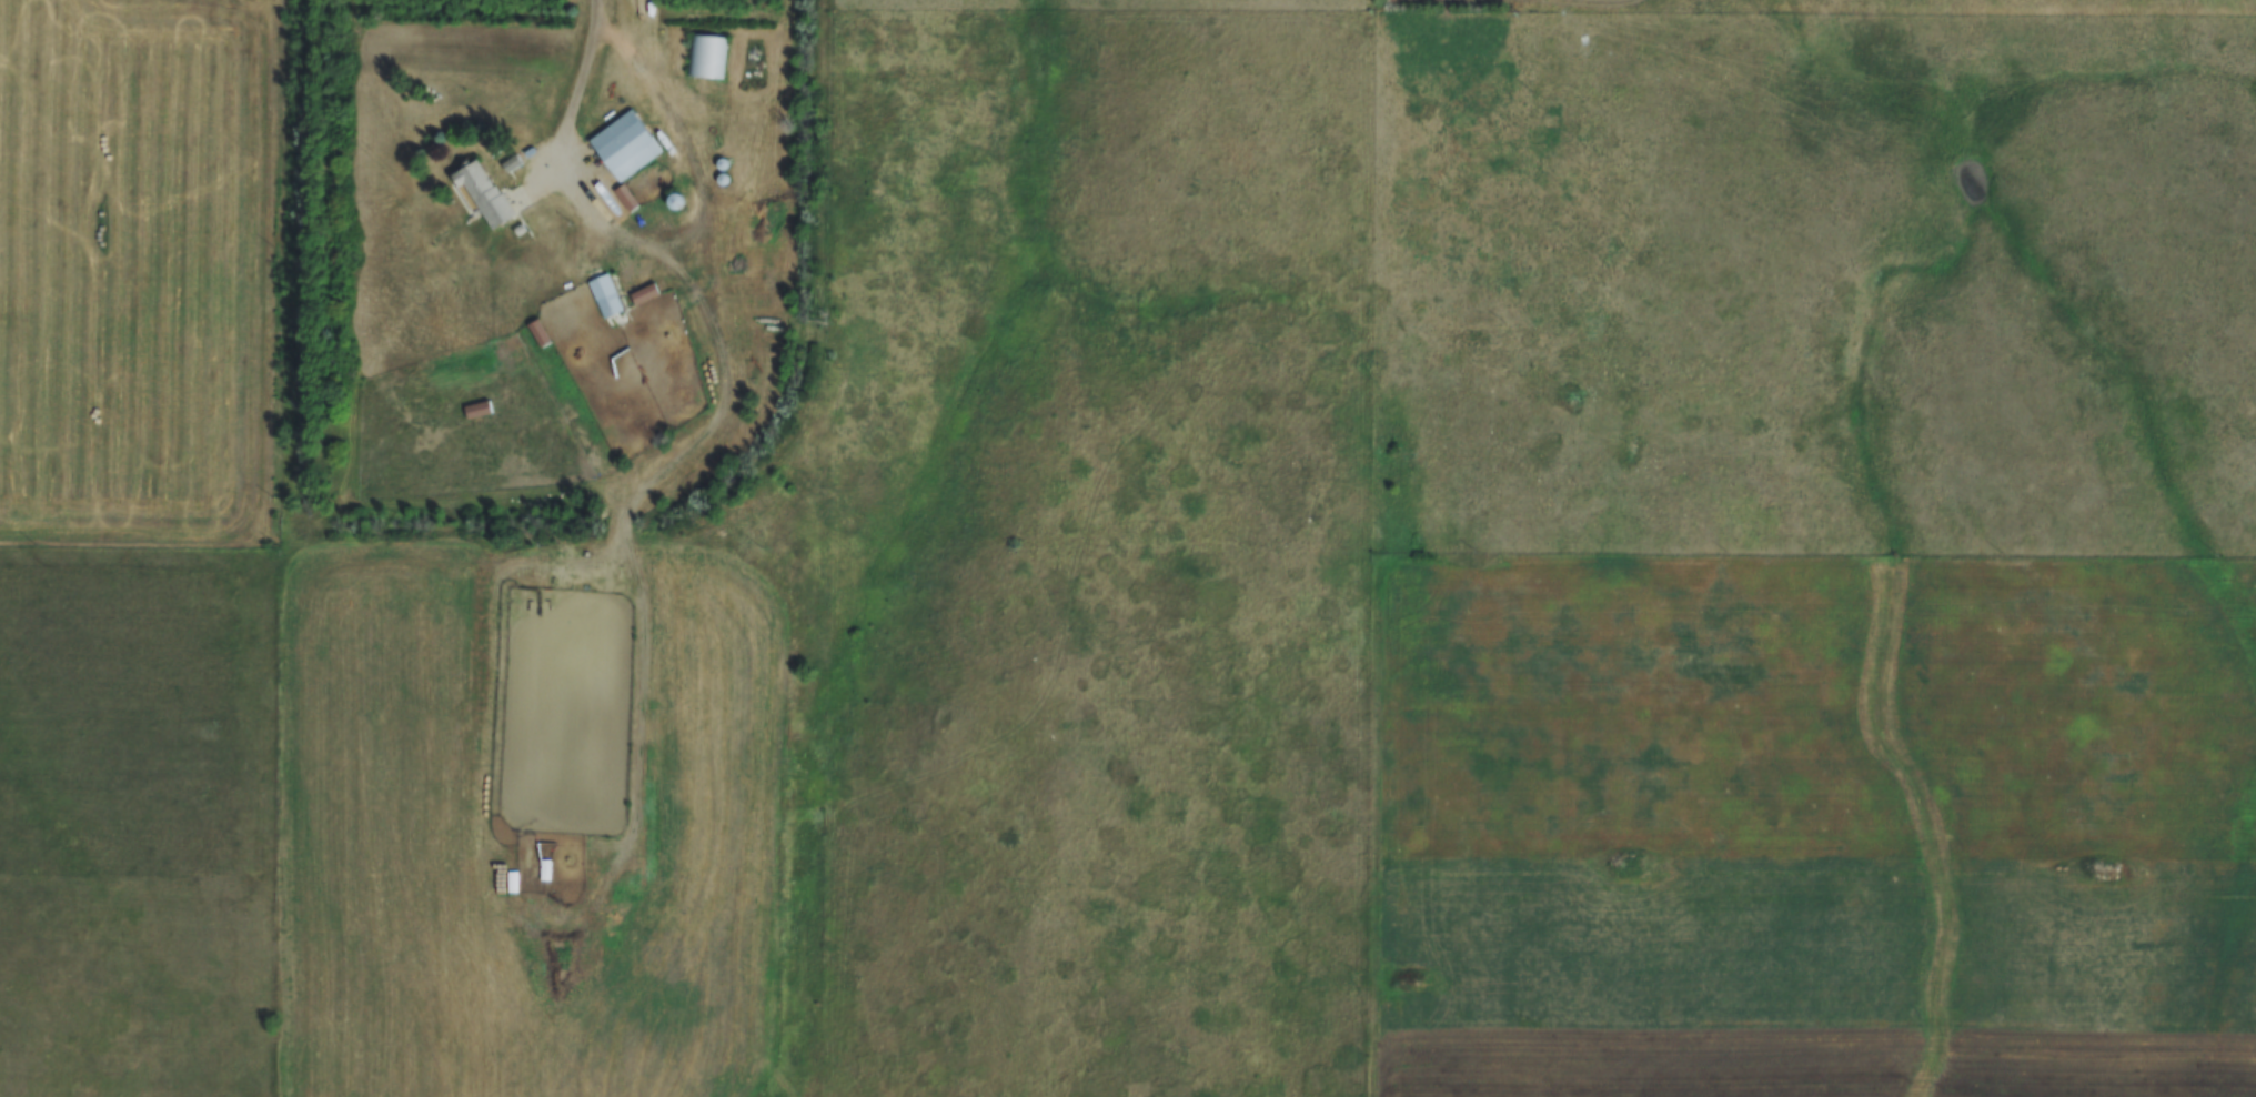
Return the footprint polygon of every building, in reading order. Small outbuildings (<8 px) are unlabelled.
[(687,76),(724,79),(727,36),(690,33),(687,76)] [(590,139),(620,183),(665,152),(635,108),(590,139)] [(492,231),(517,216),(482,158),(457,173),(492,231)] [(627,309),(608,273),(588,283),(608,320),(627,309)]
